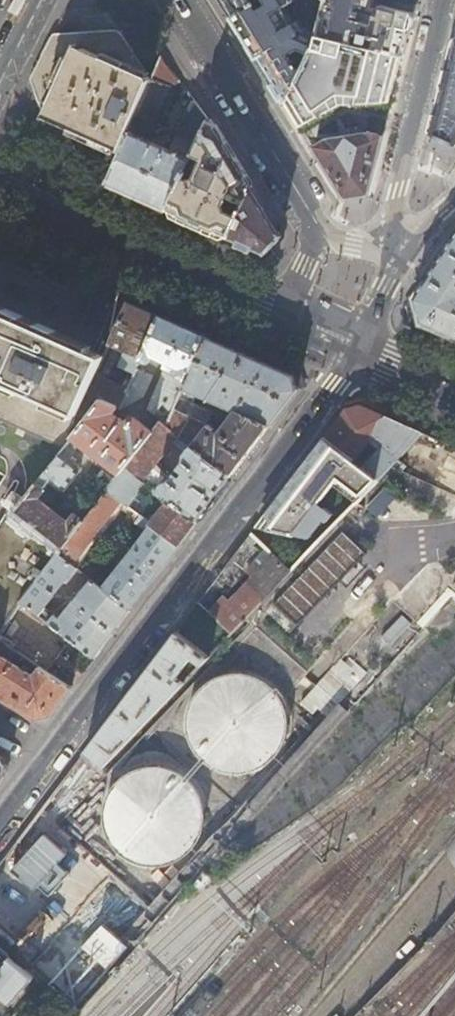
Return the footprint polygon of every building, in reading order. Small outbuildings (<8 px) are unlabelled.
[(235,17),(261,0),(224,0),(235,17)] [(235,17),(257,54),(287,102),(319,32),(318,31),(308,28),(301,31),(287,7),(296,1),(296,0),(261,0),(235,17)] [(373,0),(326,0),(318,29),(318,31),(319,32),(356,42),(359,32),(361,32),(360,38),(366,39),(368,34),(370,35),(370,36),(374,38),(373,46),(402,54),(407,33),(412,13),(381,6),(377,9),(371,8),(373,0)] [(76,46),(152,80),(151,78),(126,40),(119,29),(53,34),(40,60),(30,78),(37,98),(45,117),(76,46)] [(319,32),(287,102),(300,123),(339,94),(391,97),(402,54),(373,46),(356,42),(319,32)] [(76,46),(45,117),(81,133),(121,150),(152,80),(76,46)] [(451,62),(433,133),(454,142),(454,46),(451,62)] [(161,56),(152,80),(121,150),(108,183),(121,189),(137,196),(168,210),(191,159),(197,147),(178,138),(172,151),(152,142),(160,125),(179,133),(195,100),(192,96),(176,81),(178,77),(161,56)] [(202,164),(191,159),(168,210),(196,223),(229,238),(238,217),(226,212),(224,207),(228,198),(244,205),(251,187),(236,163),(209,119),(199,143),(210,148),(202,164)] [(366,133),(325,139),(315,147),(322,159),(343,194),(368,190),(381,137),(366,133)] [(269,216),(251,187),(244,205),(238,217),(229,238),(247,246),(262,253),(279,232),(269,216)] [(439,261),(414,298),(418,312),(421,323),(449,335),(454,337),(454,237),(439,261)] [(124,383),(98,372),(89,392),(102,397),(117,404),(121,405),(160,315),(133,303),(128,301),(110,342),(127,350),(117,371),(127,376),(124,383)] [(98,372),(104,356),(0,310),(0,420),(26,432),(24,437),(39,444),(42,438),(63,448),(102,397),(89,392),(98,372)] [(183,326),(160,315),(121,405),(122,407),(143,395),(160,359),(167,361),(147,407),(161,419),(159,421),(161,422),(167,426),(206,336),(183,326)] [(295,381),(293,375),(249,355),(206,336),(167,426),(232,476),(284,407),(298,389),(295,381)] [(112,411),(117,404),(102,397),(63,448),(61,451),(70,457),(75,451),(75,450),(81,441),(121,472),(125,467),(153,432),(133,416),(128,422),(112,411)] [(338,418),(324,437),(360,463),(379,478),(422,432),(397,421),(387,416),(358,405),(346,408),(338,418)] [(161,422),(153,432),(125,467),(143,480),(164,495),(198,520),(215,498),(232,476),(167,426),(161,422)] [(357,502),(379,478),(360,463),(324,437),(312,453),(301,468),(262,519),(250,534),(273,553),(292,569),(357,502)] [(79,464),(70,457),(61,451),(25,499),(15,511),(62,548),(107,491),(115,481),(108,475),(69,524),(36,498),(42,490),(44,491),(50,483),(60,490),(66,489),(80,471),(79,464)] [(125,467),(121,472),(115,481),(107,491),(121,502),(125,504),(131,496),(143,480),(125,467)] [(25,499),(13,491),(4,503),(10,507),(0,523),(0,635),(21,603),(20,602),(58,554),(62,548),(15,511),(25,499)] [(121,502),(107,491),(62,548),(58,554),(72,565),(121,502)] [(188,534),(198,520),(164,495),(161,500),(166,504),(151,523),(180,545),(188,534)] [(147,508),(131,496),(125,504),(135,512),(141,516),(147,508)] [(151,523),(141,516),(135,512),(131,516),(136,520),(136,521),(147,530),(133,548),(127,555),(102,588),(130,610),(156,577),(180,545),(151,523)] [(261,622),(284,644),(369,553),(346,531),(261,622)] [(265,598),(292,569),(273,553),(250,534),(244,543),(216,580),(200,601),(235,630),(265,598)] [(72,565),(58,554),(20,602),(21,603),(93,658),(111,635),(130,610),(102,588),(92,580),(60,618),(44,606),(75,568),(72,565)] [(209,657),(176,632),(159,654),(105,726),(85,752),(104,768),(183,685),(174,677),(192,657),(202,665),(209,657)] [(3,644),(0,649),(0,697),(35,719),(50,716),(58,705),(71,688),(41,668),(34,676),(27,672),(29,669),(22,664),(20,667),(10,661),(16,652),(3,644)] [(316,709),(325,718),(365,675),(351,663),(338,677),(331,670),(298,704),(310,715),(316,709)] [(245,674),(232,674),(219,677),(208,683),(198,692),(192,703),(188,715),(188,728),(191,741),(197,752),(206,762),(217,768),(229,772),(242,772),(255,769),(267,763),(276,754),(283,743),(286,731),(287,718),(284,705),(277,694),(268,684),(257,678),(245,674)] [(122,777),(114,786),(108,797),(104,809),(104,822),(107,834),(113,845),(121,854),(132,861),(143,865),(156,866),(168,864),(180,859),(189,851),(197,841),(202,829),(203,817),(202,805),(198,793),(190,783),(181,775),(170,769),(157,767),(145,767),(133,771),(122,777)] [(11,1004),(32,981),(34,979),(10,958),(9,959),(0,969),(0,995),(11,1004)] [(1,1015),(14,1015),(19,1011),(11,1004),(1,1015)]
